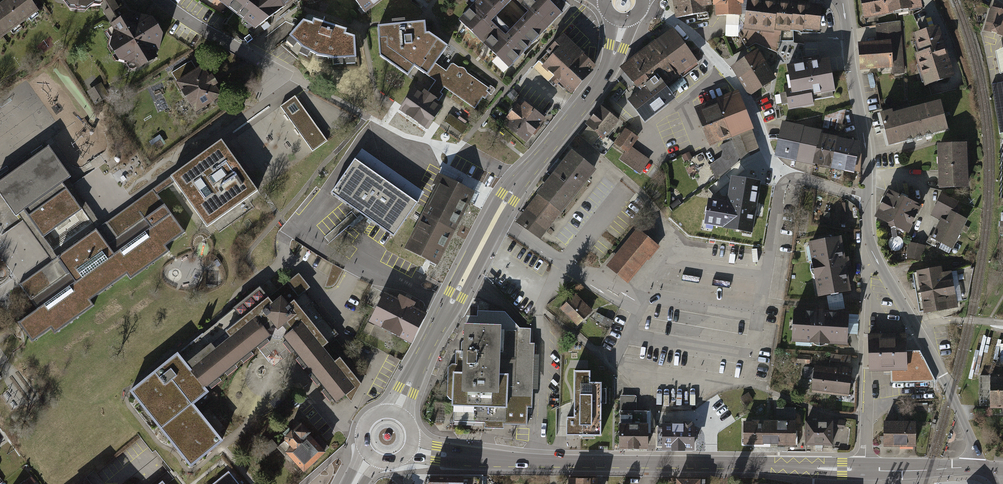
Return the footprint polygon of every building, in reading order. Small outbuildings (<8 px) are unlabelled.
[(30,0),(12,0),(0,9),(0,43),(40,14),(30,0)] [(73,10),(91,12),(106,0),(65,0),(73,10)] [(258,32),(300,0),(217,0),(258,32)] [(364,14),(382,0),(354,0),(364,14)] [(458,22),(509,70),(561,16),(545,0),(478,0),(458,22)] [(677,19),(709,14),(708,7),(711,7),(710,0),(674,0),(677,19)] [(713,6),(715,6),(715,16),(741,15),(741,4),(743,4),(743,0),(712,0),(713,6)] [(744,29),(774,32),(775,29),(790,31),(791,29),(794,0),(790,0),(747,0),(744,29)] [(794,0),(791,29),(803,30),(803,28),(820,30),(823,4),(794,0)] [(923,0),(862,0),(865,17),(924,5),(923,0)] [(991,7),(984,31),(1002,37),(1002,11),(991,7)] [(156,19),(134,14),(112,28),(112,47),(124,66),(144,70),(161,60),(168,40),(156,19)] [(319,22),(313,20),(311,25),(303,22),(291,37),(303,47),(316,56),(332,59),(354,58),(352,37),(342,34),(344,30),(319,22)] [(429,36),(428,23),(380,28),(383,59),(411,78),(418,68),(439,84),(431,95),(440,101),(447,90),(476,111),(490,90),(453,64),(447,72),(438,66),(450,48),(432,36),(429,36)] [(879,43),(861,45),(863,71),(893,69),(894,77),(906,75),(901,24),(877,26),(879,43)] [(700,66),(674,30),(658,42),(684,78),(700,66)] [(954,79),(939,30),(915,37),(920,54),(916,56),(925,87),(954,79)] [(594,66),(565,39),(542,64),(571,91),(594,66)] [(669,89),(684,78),(658,42),(643,53),(657,73),(669,89)] [(759,51),(730,69),(739,82),(767,64),(759,51)] [(637,87),(657,73),(643,53),(622,67),(637,87)] [(829,59),(786,67),(790,87),(785,88),(786,95),(780,96),(782,107),(788,106),(789,112),(814,108),(813,102),(833,98),(833,95),(835,94),(829,59)] [(767,64),(739,82),(749,98),(764,90),(776,80),(767,64)] [(205,69),(178,85),(196,116),(223,100),(205,69)] [(657,73),(637,87),(658,117),(673,107),(663,92),(669,89),(657,73)] [(100,84),(87,91),(95,106),(109,98),(100,84)] [(993,86),(1001,136),(1002,135),(1002,84),(993,86)] [(446,109),(416,88),(399,113),(429,133),(446,109)] [(747,114),(738,91),(694,109),(703,131),(747,114)] [(328,141),(295,96),(280,107),(312,152),(328,141)] [(555,96),(541,103),(546,113),(559,106),(555,96)] [(893,109),(879,113),(889,148),(950,130),(941,100),(895,113),(893,109)] [(545,115),(527,101),(523,106),(519,104),(508,117),(513,121),(508,126),(526,140),(545,115)] [(621,123),(603,109),(581,138),(593,148),(601,138),(606,143),(621,123)] [(754,131),(747,114),(703,131),(709,148),(754,131)] [(805,130),(784,125),(777,157),(798,162),(805,130)] [(824,134),(805,130),(798,162),(816,166),(824,134)] [(639,140),(626,131),(615,147),(627,155),(622,162),(642,176),(651,161),(633,149),(639,140)] [(824,134),(816,166),(834,169),(840,141),(841,138),(824,134)] [(258,190),(221,140),(198,157),(171,176),(207,227),(258,190)] [(851,173),(857,145),(840,141),(834,169),(851,173)] [(964,144),(940,145),(941,187),(966,186),(964,144)] [(48,146),(0,181),(0,194),(16,216),(24,211),(63,183),(71,177),(48,146)] [(689,151),(681,155),(684,162),(692,158),(689,151)] [(573,153),(540,194),(560,211),(594,169),(573,153)] [(421,203),(355,159),(330,194),(395,238),(421,203)] [(427,209),(417,229),(406,250),(438,265),(473,198),(476,192),(438,173),(435,180),(441,183),(427,209)] [(167,176),(154,189),(159,194),(172,181),(167,176)] [(63,183),(24,211),(44,239),(83,211),(70,192),(65,186),(63,183)] [(728,210),(715,208),(712,227),(748,233),(755,194),(732,190),(728,210)] [(185,234),(153,191),(101,230),(57,262),(21,288),(40,314),(21,328),(34,345),(52,331),(56,336),(94,308),(90,303),(129,274),(133,280),(169,253),(166,249),(185,234)] [(909,235),(923,208),(890,191),(876,218),(909,235)] [(539,237),(560,211),(540,194),(518,222),(539,237)] [(959,205),(943,196),(932,216),(941,221),(933,236),(953,247),(968,221),(954,213),(959,205)] [(659,247),(639,231),(610,267),(628,282),(647,260),(648,261),(659,247)] [(839,238),(811,243),(820,294),(848,289),(839,238)] [(926,247),(911,244),(908,257),(923,261),(926,247)] [(943,269),(918,273),(925,313),(957,307),(951,272),(943,273),(943,269)] [(132,393),(194,469),(226,443),(196,408),(211,396),(207,390),(279,336),(338,406),(358,388),(294,298),(309,285),(305,279),(300,273),(269,300),(262,291),(132,393)] [(398,301),(385,294),(371,322),(411,342),(425,316),(413,310),(415,305),(400,297),(398,301)] [(593,312),(576,295),(560,310),(577,328),(593,312)] [(847,315),(795,311),(793,339),(846,342),(847,315)] [(478,317),(466,317),(466,329),(464,329),(464,335),(463,341),(461,343),(461,352),(456,352),(455,365),(452,365),(448,368),(447,396),(450,401),(451,401),(451,408),(454,409),(453,423),(485,424),(485,429),(495,430),(504,430),(504,426),(527,426),(527,408),(532,408),(534,345),(530,344),(531,330),(520,330),(505,313),(478,312),(478,317)] [(850,315),(848,333),(858,334),(860,316),(850,315)] [(906,335),(868,336),(869,374),(891,373),(907,373),(907,352),(906,335)] [(920,351),(907,352),(907,373),(891,373),(891,384),(935,383),(935,381),(920,351)] [(839,368),(814,365),(811,389),(812,389),(812,392),(848,396),(848,394),(849,394),(852,367),(840,366),(839,368)] [(590,373),(574,373),(574,419),(567,419),(567,439),(601,439),(602,385),(590,385),(590,373)] [(992,377),(992,405),(1002,405),(1002,377),(992,377)] [(754,400),(749,392),(741,398),(746,406),(754,400)] [(637,394),(620,394),(620,424),(619,424),(619,450),(649,450),(649,433),(651,433),(651,410),(637,410),(637,394)] [(796,421),(796,407),(777,407),(776,421),(752,421),(752,422),(744,422),(744,445),(796,446),(796,421)] [(834,421),(807,421),(807,445),(834,445),(846,447),(848,427),(834,425),(834,421)] [(916,421),(884,421),(883,447),(916,447),(916,421)] [(684,424),(663,423),(662,451),(672,451),(672,452),(686,452),(686,451),(695,451),(696,424),(693,424),(693,422),(684,422),(684,424)] [(303,428),(282,447),(304,471),(326,452),(303,428)] [(229,474),(216,483),(237,483),(229,474)]
